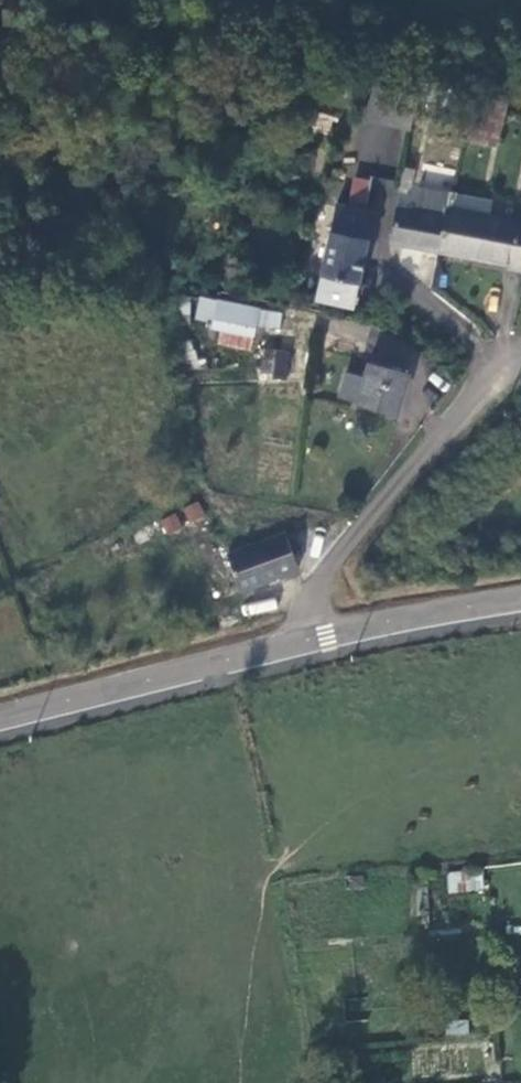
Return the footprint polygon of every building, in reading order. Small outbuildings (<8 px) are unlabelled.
[(380,68),(376,85),(418,97),(423,80),(380,68)] [(418,97),(376,85),(367,117),(409,129),(418,97)] [(509,97),(477,88),(465,137),(497,145),(509,97)] [(357,158),(398,165),(404,130),(364,122),(357,158)] [(410,191),(415,169),(404,166),(399,189),(410,191)] [(390,240),(439,250),(448,206),(451,191),(419,185),(414,209),(397,206),(390,240)] [(452,191),(449,207),(488,214),(491,199),(452,191)] [(353,308),(374,212),(337,203),(317,299),(353,308)] [(488,214),(449,207),(448,206),(439,250),(508,263),(507,267),(520,270),(520,221),(488,214)] [(421,254),(416,276),(432,280),(438,258),(421,254)] [(259,309),(218,301),(214,323),(223,325),(219,342),(250,349),(259,309)] [(276,348),(265,347),(262,370),(273,371),(276,348)] [(366,377),(348,372),(341,397),(398,413),(409,374),(392,369),(394,363),(373,357),(371,363),(370,362),(366,377)] [(227,554),(240,592),(299,569),(287,531),(227,554)] [(483,889),(481,871),(447,875),(448,893),(483,889)] [(468,1033),(468,1021),(446,1022),(447,1034),(468,1033)]
